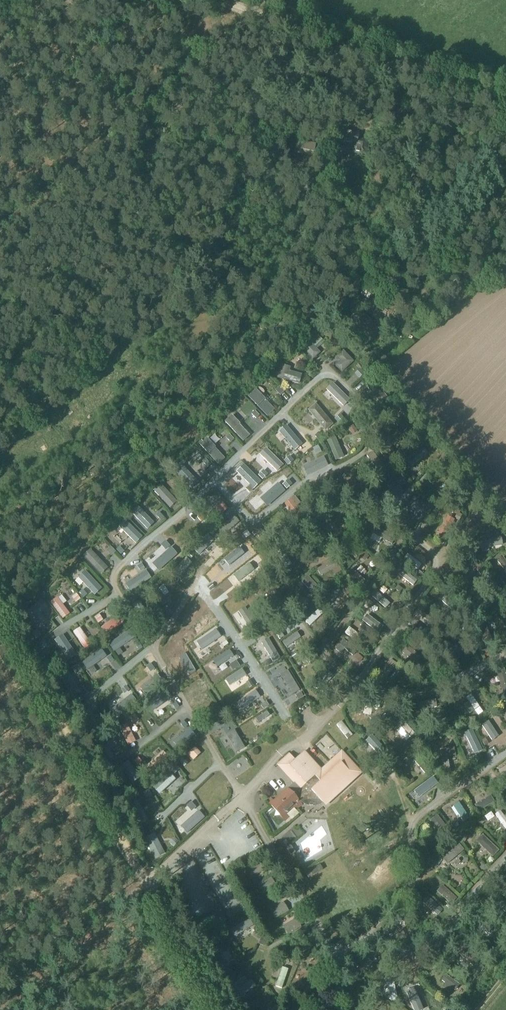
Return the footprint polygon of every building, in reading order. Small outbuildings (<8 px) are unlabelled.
[(314,153),(315,144),(296,140),(294,149),(314,153)] [(319,350),(325,344),(318,337),(305,349),(318,362),(325,356),(319,350)] [(344,362),(339,366),(346,374),(358,365),(347,352),(340,357),(344,362)] [(259,416),(254,411),(251,414),(256,419),(259,416)] [(344,419),(340,415),(334,419),(338,424),(344,419)] [(339,462),(348,459),(339,437),(330,441),(339,462)] [(315,455),(321,452),(318,446),(312,448),(315,455)] [(283,461),(287,466),(293,461),(289,456),(283,461)] [(263,470),(258,475),(262,480),(267,475),(263,470)] [(288,480),(282,485),(286,489),(292,484),(288,480)] [(158,491),(174,509),(179,504),(163,486),(158,491)] [(227,503),(217,509),(222,518),(232,512),(227,503)] [(338,511),(326,522),(334,530),(346,519),(338,511)] [(140,544),(147,537),(129,520),(121,527),(140,544)] [(475,538),(484,528),(479,522),(469,532),(475,538)] [(264,533),(258,527),(253,531),(259,537),(264,533)] [(383,527),(379,534),(392,541),(396,534),(383,527)] [(505,548),(505,544),(504,536),(483,542),(487,553),(505,548)] [(145,555),(156,547),(151,541),(140,549),(145,555)] [(165,541),(160,545),(165,551),(170,547),(165,541)] [(242,546),(227,553),(232,563),(237,561),(240,568),(250,564),(242,546)] [(88,558),(106,579),(113,573),(95,552),(88,558)] [(423,575),(418,571),(415,575),(420,579),(423,575)] [(418,588),(422,582),(407,572),(403,577),(418,588)] [(83,580),(86,583),(84,584),(100,601),(108,594),(90,574),(83,580)] [(163,581),(158,586),(167,594),(172,588),(163,581)] [(327,597),(332,602),(345,587),(340,582),(327,597)] [(90,595),(85,598),(88,604),(93,600),(90,595)] [(83,608),(88,603),(81,596),(76,601),(83,608)] [(482,601),(486,611),(494,607),(490,598),(482,601)] [(47,620),(55,614),(50,607),(35,618),(47,633),(53,628),(47,620)] [(151,625),(159,620),(155,614),(148,618),(151,625)] [(192,616),(189,624),(194,626),(198,619),(192,616)] [(327,638),(343,652),(347,647),(341,642),(348,635),(344,632),(347,628),(341,622),(327,638)] [(112,626),(106,630),(110,636),(116,633),(112,626)] [(223,628),(218,632),(223,639),(228,635),(223,628)] [(41,635),(37,630),(32,634),(36,639),(41,635)] [(78,639),(88,643),(91,636),(81,632),(78,639)] [(262,634),(258,637),(267,648),(271,644),(262,634)] [(135,636),(116,650),(122,657),(136,647),(134,644),(138,641),(135,636)] [(47,647),(44,641),(38,645),(42,651),(47,647)] [(305,657),(310,663),(317,657),(312,651),(305,657)] [(290,656),(294,660),(299,656),(295,652),(290,656)] [(174,658),(177,664),(186,659),(183,654),(174,658)] [(215,654),(208,658),(213,669),(220,665),(215,654)] [(150,664),(146,667),(150,672),(154,669),(150,664)] [(285,667),(274,675),(280,682),(290,674),(285,667)] [(224,681),(232,678),(229,668),(220,671),(224,681)] [(186,675),(193,684),(201,679),(194,669),(186,675)] [(74,675),(66,679),(78,701),(85,697),(74,675)] [(249,680),(245,682),(249,688),(253,686),(249,680)] [(202,682),(193,688),(199,698),(209,692),(202,682)] [(125,686),(120,690),(124,694),(129,690),(125,686)] [(212,705),(205,707),(208,718),(215,716),(212,705)] [(129,718),(132,723),(138,720),(136,714),(129,718)] [(277,716),(271,720),(276,728),(283,724),(277,716)] [(259,737),(268,732),(261,722),(253,727),(259,737)] [(477,729),(469,733),(477,753),(485,750),(477,729)] [(231,738),(225,743),(233,752),(239,747),(231,738)] [(194,747),(187,754),(193,761),(200,754),(194,747)] [(319,772),(302,753),(294,760),(291,756),(281,765),(288,773),(287,774),(294,783),(270,805),(281,817),(293,806),(296,809),(302,804),(299,800),(321,801),(325,806),(362,773),(347,757),(323,779),(318,773),(319,772)] [(138,757),(133,761),(137,766),(141,762),(138,757)] [(181,757),(178,760),(184,767),(188,764),(181,757)] [(180,769),(175,765),(170,770),(174,774),(180,769)] [(174,775),(159,790),(166,798),(182,783),(174,775)] [(148,790),(142,793),(145,799),(151,796),(148,790)] [(484,813),(498,805),(496,800),(481,808),(484,813)] [(191,802),(186,806),(191,812),(196,807),(191,802)] [(459,820),(461,823),(469,818),(467,815),(459,820)] [(481,838),(492,857),(499,853),(488,834),(481,838)] [(150,841),(158,853),(166,848),(158,836),(150,841)] [(291,855),(295,853),(290,846),(286,848),(291,855)] [(256,881),(269,876),(265,865),(252,870),(256,881)] [(279,882),(264,889),(268,896),(283,889),(279,882)] [(289,904),(276,910),(280,920),(293,914),(289,904)] [(400,916),(391,930),(397,934),(407,920),(400,916)] [(236,929),(240,940),(259,933),(255,922),(236,929)] [(447,970),(443,978),(451,982),(455,974),(447,970)] [(255,983),(240,995),(246,1002),(261,990),(255,983)]
